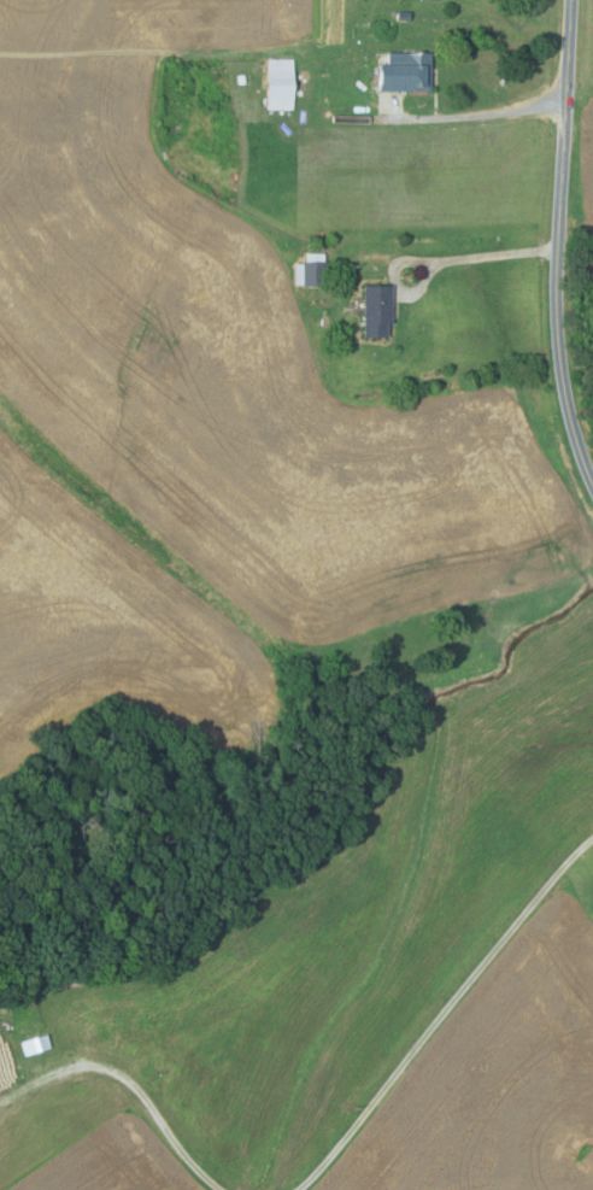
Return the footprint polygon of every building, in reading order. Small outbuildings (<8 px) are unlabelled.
[(411,12),(411,22),(398,22),(398,12),(411,12)] [(434,54),(433,93),(380,92),(380,65),(388,65),(388,53),(434,54)] [(294,110),(268,110),(269,60),(294,60),(294,110)] [(304,287),(304,285),(296,285),(296,264),(304,264),(304,263),(306,262),(306,254),(325,254),(325,263),(328,263),(328,287),(304,287)] [(389,339),(364,338),(365,286),(393,286),(393,326),(389,326),(389,339)] [(74,974),(76,985),(59,990),(57,978),(74,974)] [(7,1018),(0,1014),(0,1011),(2,1006),(11,1009),(7,1018)] [(25,1009),(28,1018),(16,1022),(13,1013),(25,1009)] [(47,1034),(52,1048),(29,1055),(24,1042),(47,1034)]
